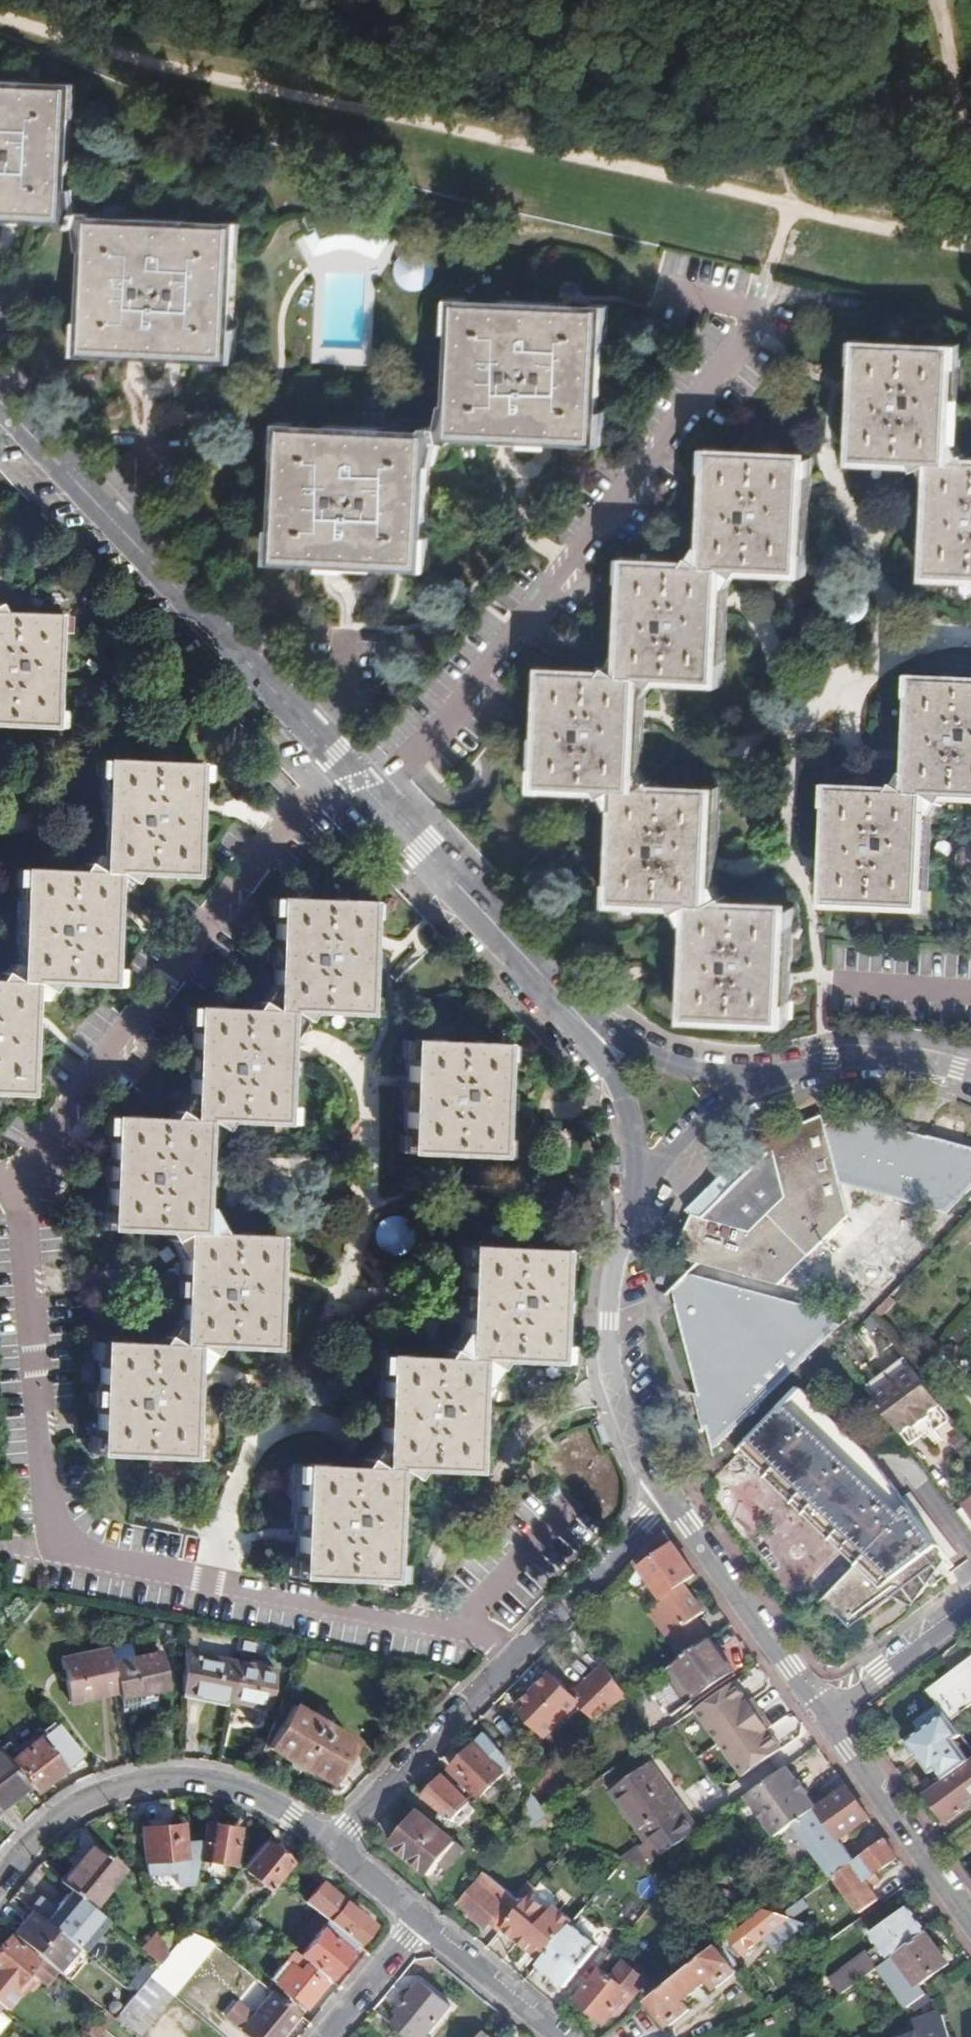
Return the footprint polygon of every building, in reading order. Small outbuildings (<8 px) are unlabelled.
[(81,221),(79,196),(71,196),(75,120),(67,119),(68,98),(0,95),(0,205),(19,206),(18,227),(61,229),(64,235),(78,234),(81,221)] [(353,198),(311,209),(310,228),(315,239),(318,237),(323,248),(344,243),(356,244),(375,251),(383,239),(386,242),(394,231),(393,216),(353,198)] [(18,227),(19,206),(0,205),(0,226),(18,227)] [(187,344),(186,363),(224,365),(225,344),(234,344),(237,258),(231,258),(232,237),(102,230),(96,221),(81,221),(78,234),(81,256),(92,257),(87,336),(95,336),(94,358),(136,360),(137,341),(187,344)] [(539,422),(538,442),(577,443),(578,421),(585,421),(589,337),(582,337),(583,314),(453,309),(452,333),(445,333),(442,408),(434,408),(409,429),(411,442),(444,445),(451,439),(487,440),(488,420),(539,422)] [(159,362),(186,363),(187,344),(137,341),(136,360),(159,362)] [(920,466),(934,467),(934,450),(938,372),(932,372),(933,353),(850,350),(850,368),(845,368),(842,414),(840,446),(846,447),(845,463),(896,465),(901,474),(917,466),(920,466)] [(530,442),(538,442),(539,422),(488,420),(487,440),(530,442)] [(411,442),(409,429),(404,440),(277,435),(276,458),(269,458),(265,543),(273,543),(272,566),(311,567),(312,548),(362,549),(362,569),(400,570),(401,547),(409,548),(413,468),(420,468),(411,442)] [(699,480),(692,574),(709,575),(723,583),(728,576),(781,578),(782,560),(787,561),(790,510),(791,484),(793,459),(697,456),(699,480)] [(934,467),(920,466),(919,488),(917,526),(915,564),(921,564),(920,582),(970,584),(970,472),(955,472),(934,471),(934,467)] [(312,548),(311,567),(351,568),(362,569),(362,549),(312,548)] [(709,575),(692,574),(676,565),(669,573),(620,571),(619,588),(614,588),(610,665),(615,665),(611,684),(619,683),(625,684),(638,692),(643,684),(697,687),(698,670),(703,670),(706,629),(707,597),(707,592),(709,575)] [(55,735),(56,719),(61,719),(66,640),(61,640),(61,622),(7,620),(4,611),(0,613),(0,733),(55,735)] [(619,683),(611,684),(605,683),(589,674),(584,681),(534,679),(533,696),(528,696),(524,774),(529,774),(528,791),(580,794),(585,802),(600,796),(604,796),(616,796),(618,778),(621,722),(622,701),(617,701),(619,683)] [(906,807),(914,803),(927,812),(933,804),(970,806),(970,693),(908,690),(907,707),(902,707),(900,744),(898,785),(903,786),(898,807),(906,807)] [(109,863),(108,880),(113,880),(119,880),(134,889),(140,881),(190,884),(191,867),(196,867),(200,790),(195,789),(195,770),(112,767),(111,786),(107,786),(106,802),(103,862),(109,863)] [(616,796),(604,796),(603,814),(598,814),(594,890),(599,890),(598,908),(652,910),(657,919),(671,911),(677,911),(689,914),(707,903),(688,894),(689,861),(692,817),(686,817),(687,799),(634,797),(629,789),(616,796)] [(906,825),(906,807),(898,807),(896,807),(875,806),(824,803),(823,822),(818,822),(816,866),(814,898),(820,898),(819,915),(901,919),(902,901),(908,902),(911,826),(906,825)] [(113,880),(108,880),(103,880),(89,870),(82,879),(28,876),(28,894),(23,894),(19,970),(24,971),(23,988),(29,988),(34,988),(51,999),(58,989),(109,992),(109,974),(114,975),(118,900),(112,899),(113,880)] [(280,1017),(287,1017),(291,1017),(305,1026),(310,1018),(363,1021),(364,1003),(369,1004),(372,943),(373,926),(368,926),(369,908),(285,905),(284,923),(278,922),(275,999),(281,1000),(280,1017)] [(689,914),(677,911),(664,920),(678,930),(673,1008),(679,1007),(678,1025),(715,1027),(761,1030),(761,1012),(766,1012),(768,976),(770,934),(765,934),(766,917),(714,915),(708,905),(694,914),(689,914)] [(23,988),(18,988),(5,978),(0,984),(0,1100),(24,1101),(25,1083),(31,1084),(32,1044),(34,1008),(28,1007),(29,988),(23,988)] [(286,1034),(287,1017),(280,1017),(273,1017),(259,1007),(252,1016),(202,1014),(202,1030),(196,1030),(192,1107),(198,1108),(197,1126),(204,1126),(209,1127),(224,1136),(230,1128),(282,1130),(283,1111),(288,1111),(291,1045),(292,1034),(286,1034)] [(502,1050),(419,1045),(419,1062),(413,1062),(412,1081),(409,1142),(415,1142),(414,1160),(497,1163),(498,1145),(503,1145),(507,1066),(502,1066),(502,1050)] [(203,1143),(204,1126),(197,1126),(193,1126),(176,1116),(169,1125),(120,1122),(119,1139),(113,1139),(110,1216),(115,1216),(114,1234),(167,1237),(170,1245),(185,1238),(191,1238),(198,1239),(199,1220),(204,1221),(207,1162),(208,1143),(203,1143)] [(828,1134),(840,1188),(895,1203),(948,1218),(970,1196),(970,1153),(929,1142),(923,1148),(903,1142),(906,1135),(846,1120),(828,1134)] [(828,1134),(826,1124),(775,1144),(777,1159),(705,1226),(697,1224),(677,1262),(728,1276),(775,1290),(847,1221),(840,1188),(828,1134)] [(929,1142),(906,1135),(903,1142),(923,1148),(929,1142)] [(396,1216),(373,1231),(389,1255),(412,1240),(396,1216)] [(204,1238),(198,1239),(191,1238),(190,1254),(185,1254),(181,1332),(187,1332),(186,1350),(193,1350),(197,1351),(211,1361),(219,1352),(271,1354),(272,1336),(277,1336),(280,1273),(281,1258),(276,1258),(277,1242),(221,1239),(218,1232),(204,1238)] [(467,1307),(467,1330),(476,1330),(480,1350),(495,1360),(501,1351),(553,1354),(553,1336),(558,1337),(562,1259),(557,1258),(558,1240),(474,1237),(473,1255),(468,1255),(467,1307)] [(680,1304),(702,1282),(688,1278),(676,1290),(680,1304)] [(704,1404),(711,1431),(717,1456),(847,1323),(702,1282),(680,1304),(704,1404)] [(476,1330),(467,1330),(463,1345),(450,1336),(444,1344),(392,1342),(391,1359),(386,1359),(383,1414),(382,1438),(383,1453),(393,1455),(399,1455),(413,1465),(419,1457),(471,1459),(472,1443),(477,1443),(481,1363),(476,1363),(476,1330)] [(192,1368),(193,1350),(186,1350),(180,1350),(167,1341),(160,1349),(109,1346),(108,1363),(103,1363),(98,1442),(104,1442),(103,1460),(187,1465),(188,1446),(193,1447),(196,1395),(197,1368),(192,1368)] [(868,1389),(904,1437),(916,1427),(919,1431),(934,1419),(932,1416),(945,1406),(908,1358),(868,1389)] [(803,1389),(740,1454),(858,1567),(825,1604),(853,1629),(936,1564),(928,1554),(939,1545),(891,1479),(883,1486),(863,1459),(870,1452),(803,1389)] [(706,1436),(711,1431),(704,1404),(697,1403),(706,1436)] [(393,1455),(383,1453),(368,1444),(361,1453),(303,1449),(302,1471),(297,1471),(293,1538),(293,1548),(298,1549),(297,1567),(381,1572),(381,1554),(386,1554),(391,1477),(393,1455)] [(883,1486),(891,1479),(870,1452),(863,1459),(883,1486)] [(970,1526),(970,1511),(970,1510),(963,1515),(970,1526)] [(665,1530),(626,1570),(637,1592),(652,1582),(665,1598),(653,1608),(673,1638),(707,1612),(688,1583),(698,1575),(665,1530)] [(713,1637),(667,1670),(691,1702),(735,1668),(713,1637)] [(112,1661),(109,1648),(62,1657),(70,1699),(117,1689),(112,1661)] [(112,1648),(109,1648),(112,1661),(117,1689),(121,1688),(112,1648)] [(165,1653),(117,1665),(129,1720),(155,1714),(152,1704),(160,1693),(173,1690),(165,1653)] [(233,1698),(241,1663),(203,1655),(202,1660),(186,1657),(185,1688),(233,1698)] [(954,1672),(970,1695),(970,1659),(954,1672)] [(278,1670),(241,1663),(233,1698),(271,1705),(278,1670)] [(954,1672),(940,1681),(932,1687),(944,1705),(953,1718),(970,1705),(970,1695),(954,1672)] [(520,1707),(546,1734),(579,1702),(552,1674),(536,1690),(520,1707)] [(737,1681),(698,1709),(723,1743),(748,1778),(787,1750),(773,1731),(777,1728),(766,1713),(755,1697),(751,1700),(737,1681)] [(271,1746),(331,1783),(356,1740),(296,1704),(271,1746)] [(970,1761),(970,1743),(962,1729),(953,1718),(944,1705),(922,1721),(927,1728),(910,1740),(932,1772),(937,1768),(946,1780),(962,1768),(970,1761)] [(37,1796),(81,1763),(58,1730),(21,1758),(12,1747),(3,1754),(11,1765),(13,1763),(37,1796)] [(509,1759),(489,1734),(472,1751),(455,1768),(484,1796),(515,1766),(509,1759)] [(2,1752),(0,1754),(0,1810),(29,1788),(11,1765),(3,1754),(2,1752)] [(962,1768),(970,1781),(970,1761),(962,1768)] [(625,1860),(649,1868),(701,1830),(688,1815),(691,1813),(654,1762),(613,1792),(649,1842),(625,1860)] [(800,1780),(789,1766),(748,1796),(777,1836),(797,1821),(819,1805),(809,1791),(810,1791),(801,1779),(800,1780)] [(930,1792),(953,1821),(970,1807),(970,1781),(962,1768),(946,1780),(930,1792)] [(474,1802),(446,1776),(436,1787),(424,1799),(453,1822),(474,1802)] [(872,1816),(848,1784),(819,1805),(843,1838),(872,1816)] [(550,1817),(530,1796),(520,1824),(534,1829),(550,1817)] [(843,1838),(819,1805),(797,1821),(837,1875),(858,1858),(843,1838)] [(420,1809),(392,1841),(438,1878),(447,1865),(451,1869),(467,1849),(420,1809)] [(143,1828),(146,1862),(186,1858),(185,1844),(183,1824),(143,1828)] [(206,1826),(202,1855),(235,1861),(239,1830),(206,1826)] [(876,1874),(900,1856),(886,1838),(858,1858),(837,1875),(863,1911),(881,1897),(872,1886),(881,1880),(876,1874)] [(94,1842),(62,1881),(92,1907),(125,1867),(94,1842)] [(289,1863),(263,1842),(241,1868),(268,1889),(289,1863)] [(186,1858),(146,1862),(147,1874),(175,1871),(177,1885),(193,1884),(199,1843),(185,1844),(186,1858)] [(505,1927),(525,1903),(540,1884),(535,1880),(522,1896),(490,1871),(463,1903),(491,1927),(497,1920),(505,1927)] [(325,1884),(308,1903),(324,1916),(329,1920),(357,1943),(374,1924),(325,1884)] [(769,1906),(737,1932),(736,1945),(747,1954),(766,1941),(775,1949),(807,1928),(797,1919),(814,1904),(806,1897),(783,1912),(769,1906)] [(505,1927),(499,1934),(530,1960),(538,1950),(544,1955),(554,1943),(548,1938),(555,1929),(525,1903),(505,1927)] [(571,1927),(575,1922),(585,1909),(578,1905),(561,1926),(567,1931),(571,1927)] [(70,1941),(30,1907),(11,1930),(52,1964),(70,1941)] [(928,1931),(933,1927),(918,1907),(912,1911),(928,1931)] [(892,1957),(928,1931),(912,1911),(877,1936),(892,1957)] [(329,1920),(324,1916),(317,1924),(325,1929),(301,1955),(329,1978),(357,1943),(329,1920)] [(567,1931),(541,1963),(567,1984),(601,1943),(575,1922),(571,1927),(567,1931)] [(160,1962),(168,1952),(160,1929),(143,1949),(160,1962)] [(928,1931),(892,1957),(914,1988),(951,1963),(928,1931)] [(0,1943),(0,1975),(11,1985),(35,1956),(8,1934),(0,1943)] [(721,1941),(650,1998),(671,2027),(695,2007),(689,1998),(712,1982),(719,1991),(742,1970),(721,1941)] [(301,1955),(292,1947),(268,1975),(305,2006),(329,1978),(301,1955)] [(834,1981),(842,1993),(879,1966),(870,1955),(834,1981)] [(184,1982),(160,1962),(134,1993),(115,2016),(140,2036),(184,1982)] [(608,1963),(580,1998),(609,2022),(617,2012),(622,2016),(649,1984),(629,1970),(624,1975),(608,1963)] [(424,1982),(400,2011),(407,2018),(429,2036),(454,2007),(424,1982)] [(274,1992),(244,2028),(255,2036),(281,2036),(301,2013),(274,1992)] [(111,2021),(115,2016),(107,2010),(88,2032),(94,2036),(98,2036),(111,2021)] [(943,2010),(910,2019),(915,2036),(910,2036),(950,2036),(943,2010)] [(407,2018),(399,2028),(410,2036),(430,2036),(429,2036),(407,2018)]
